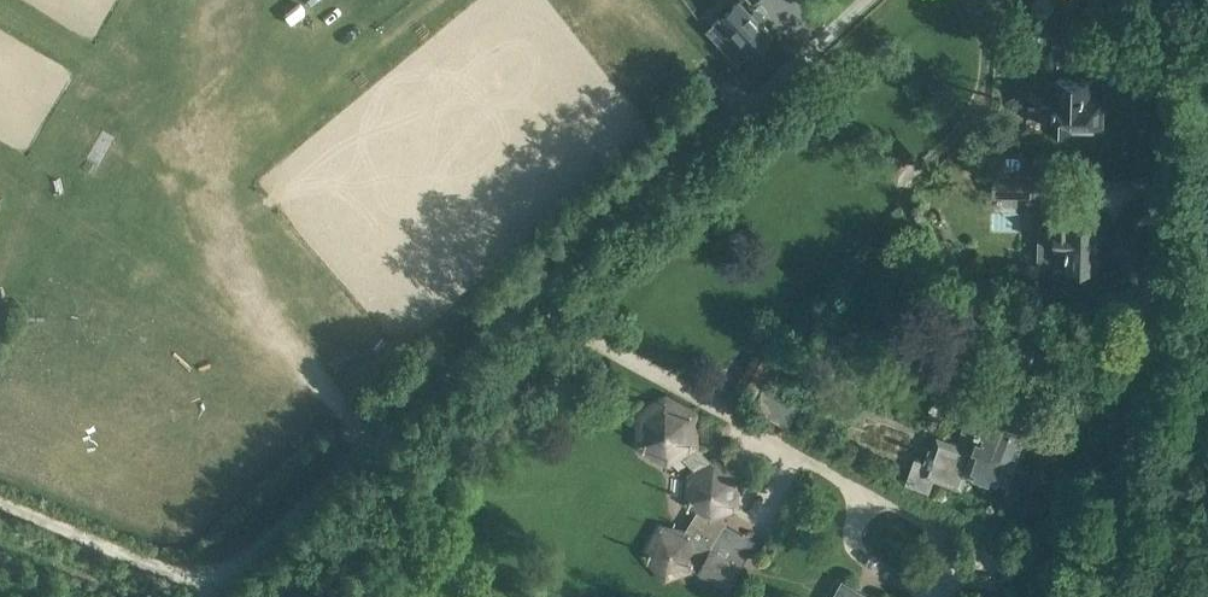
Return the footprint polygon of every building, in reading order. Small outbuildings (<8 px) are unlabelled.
[(708,28),(724,46),(738,32),(755,51),(773,34),(741,0),(738,0),(708,28)] [(1061,86),(1049,86),(1048,124),(1104,125),(1105,87),(1099,87),(1099,79),(1062,78),(1061,86)] [(994,196),(1061,198),(1061,176),(994,174),(994,196)] [(1056,266),(1101,267),(1102,240),(1102,223),(1078,222),(1078,202),(1056,202),(1056,222),(1042,222),(1039,224),(1038,262),(1041,266),(1056,266)] [(1029,442),(1024,440),(1031,420),(1005,411),(1009,399),(986,391),(982,400),(973,397),(958,441),(937,434),(932,447),(930,446),(925,460),(915,457),(906,482),(929,491),(934,478),(962,488),(969,470),(998,481),(1004,463),(1014,467),(1019,454),(1024,455),(1029,442)] [(666,399),(639,417),(640,451),(672,465),(692,453),(700,414),(666,399)] [(737,479),(737,478),(716,463),(714,464),(691,474),(690,476),(689,502),(700,509),(686,534),(662,529),(648,554),(666,576),(691,565),(691,567),(703,573),(729,588),(753,543),(726,528),(720,513),(736,505),(737,503),(737,479)] [(843,582),(835,596),(871,596),(843,582)]
